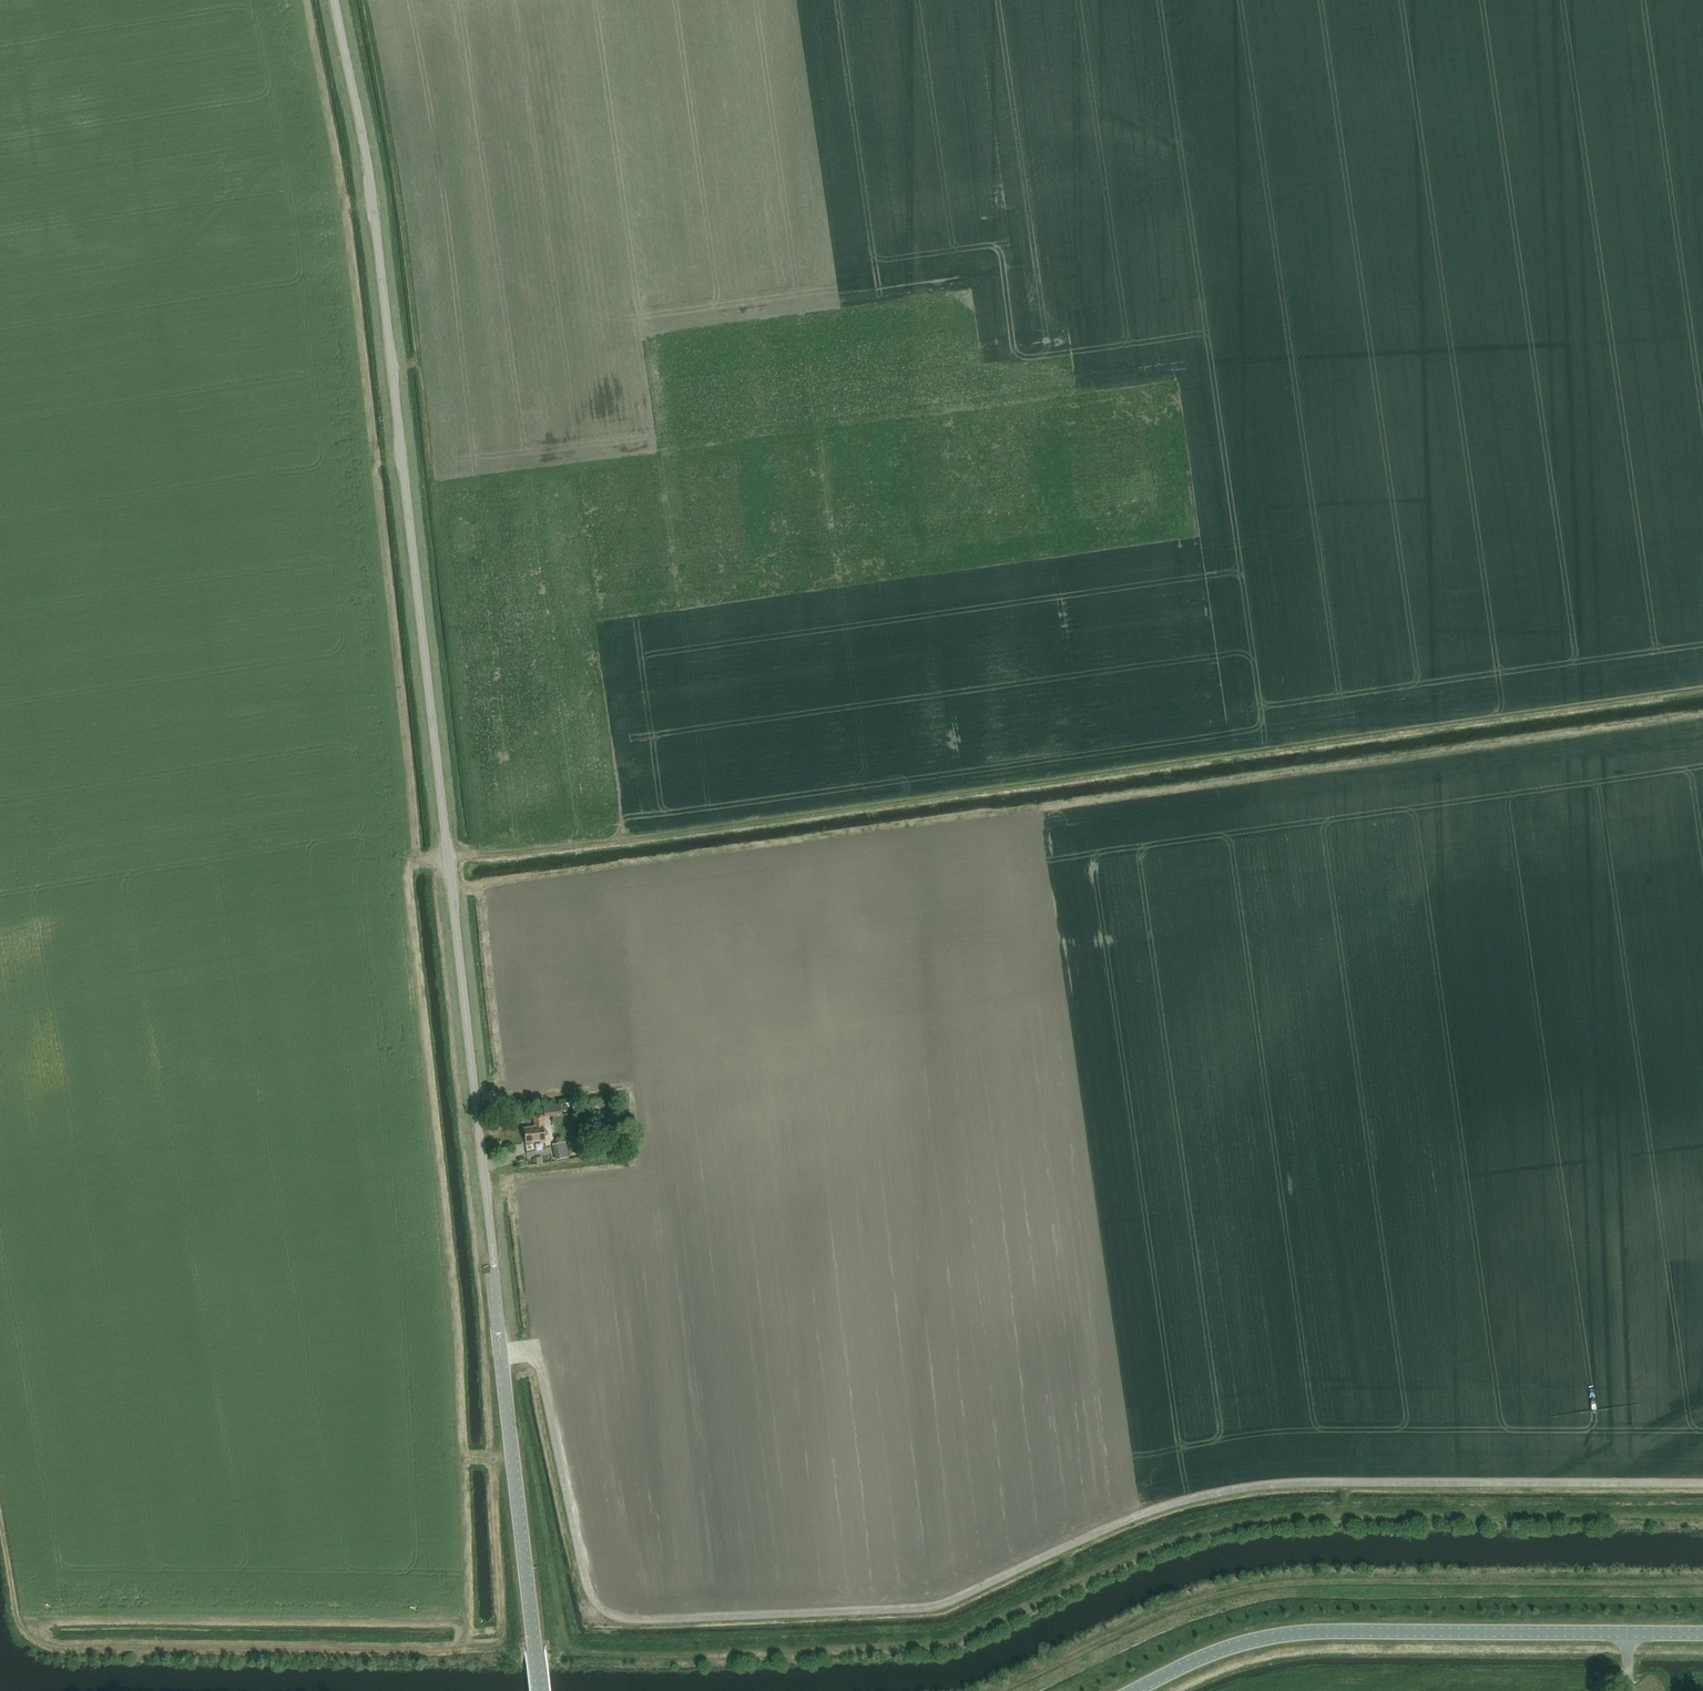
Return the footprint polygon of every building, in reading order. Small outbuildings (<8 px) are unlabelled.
[(544,1113),(562,1111),(561,1104),(543,1106),(544,1113)] [(525,1143),(545,1141),(542,1115),(533,1116),(535,1127),(524,1128),(525,1143)] [(566,1143),(553,1145),(555,1160),(569,1158),(566,1143)]
